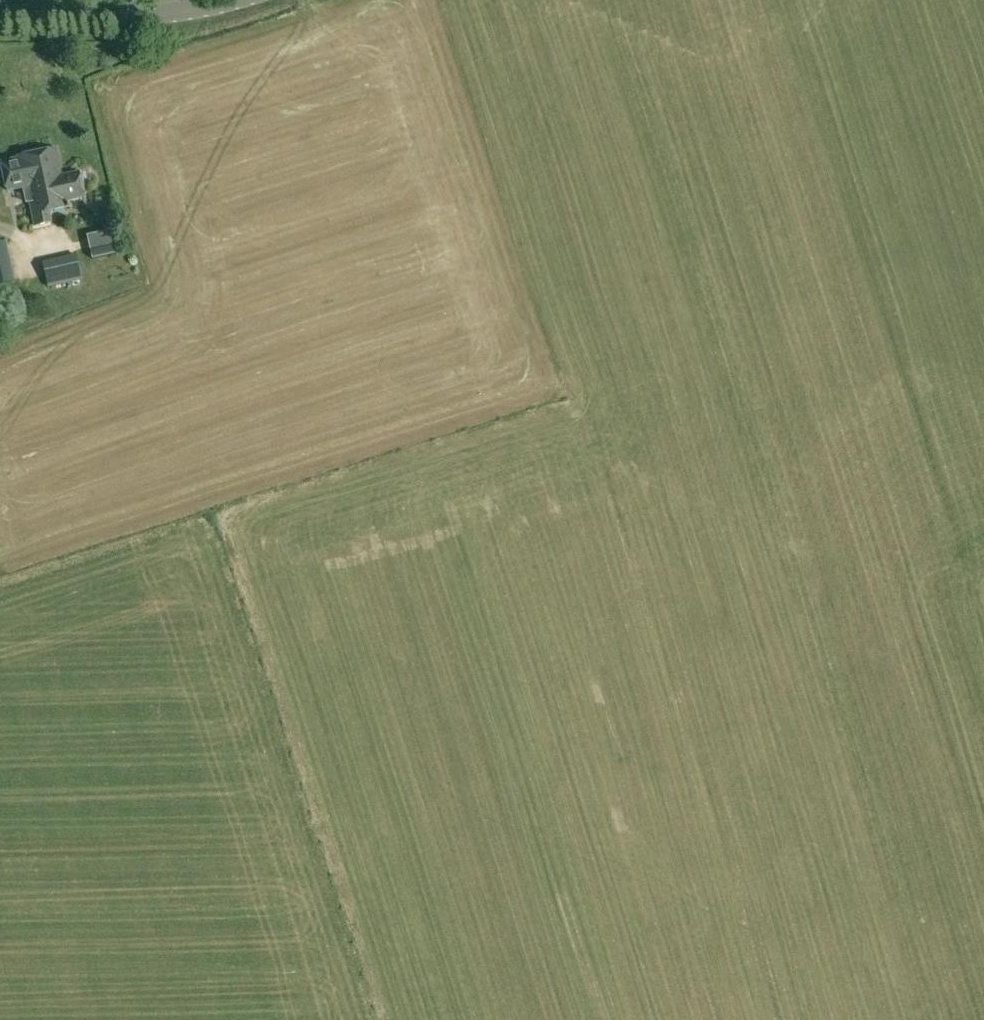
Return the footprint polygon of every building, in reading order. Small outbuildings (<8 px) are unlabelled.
[(19,160),(2,164),(8,192),(25,188),(29,202),(31,201),(37,227),(52,224),(49,212),(69,207),(68,203),(86,198),(81,172),(62,175),(56,149),(19,158),(19,160)] [(108,231),(88,235),(94,261),(115,255),(108,231)] [(16,281),(6,241),(0,242),(0,284),(16,281)] [(43,262),(48,288),(83,279),(76,254),(43,262)]
